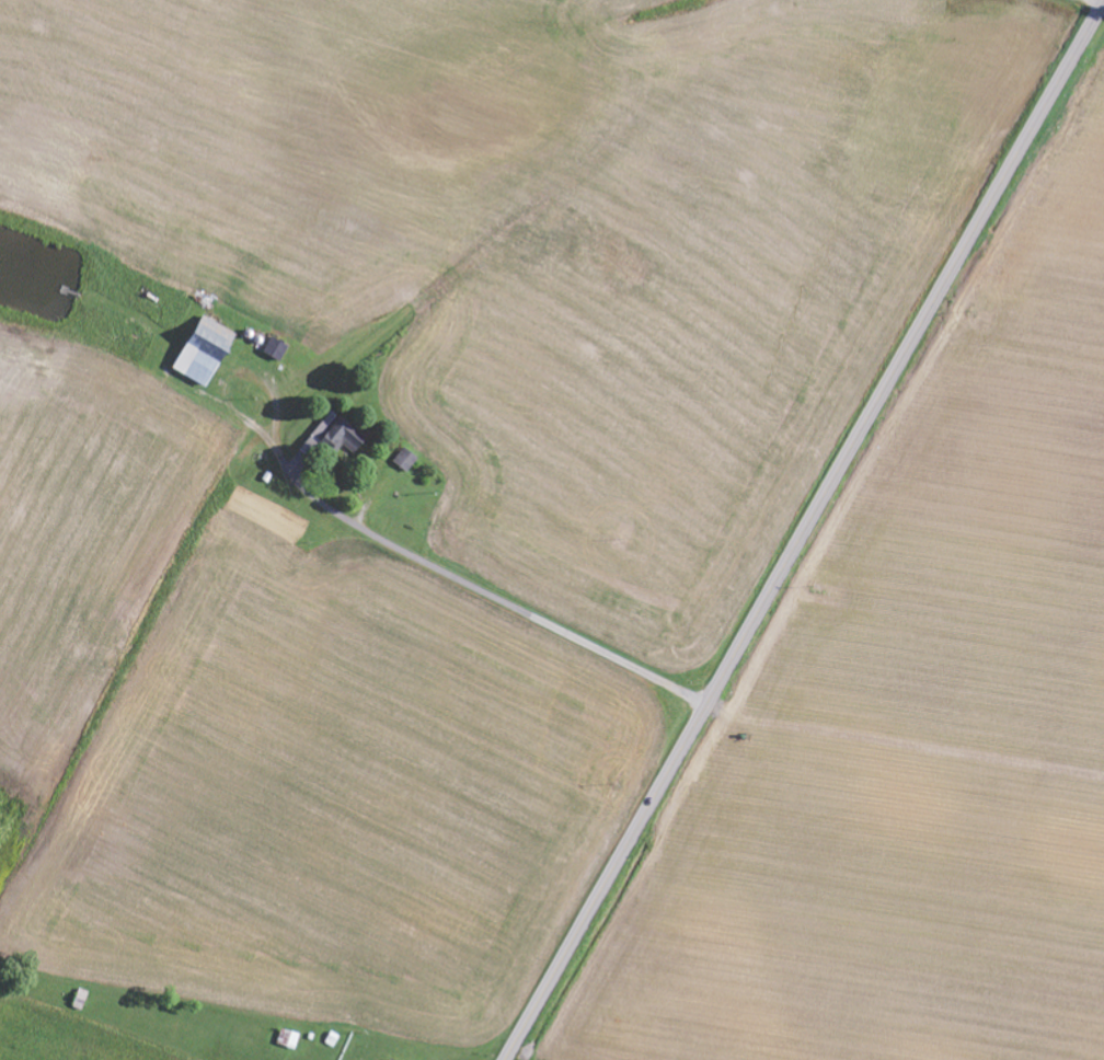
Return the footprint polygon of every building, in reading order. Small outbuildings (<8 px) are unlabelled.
[(175,370),(209,389),(239,335),(204,316),(175,370)] [(290,347),(274,338),(265,354),(282,363),(290,347)] [(357,454),(369,438),(333,411),(303,451),(308,455),(318,443),(334,455),(343,444),(357,454)] [(421,460),(407,448),(395,462),(409,474),(421,460)] [(76,982),(88,987),(81,1006),(70,1001),(76,982)] [(298,1027),(279,1021),(276,1037),(294,1044),(298,1027)] [(329,1025),(338,1032),(332,1041),(322,1036),(329,1025)] [(298,1050),(302,1035),(283,1030),(280,1045),(298,1050)]
